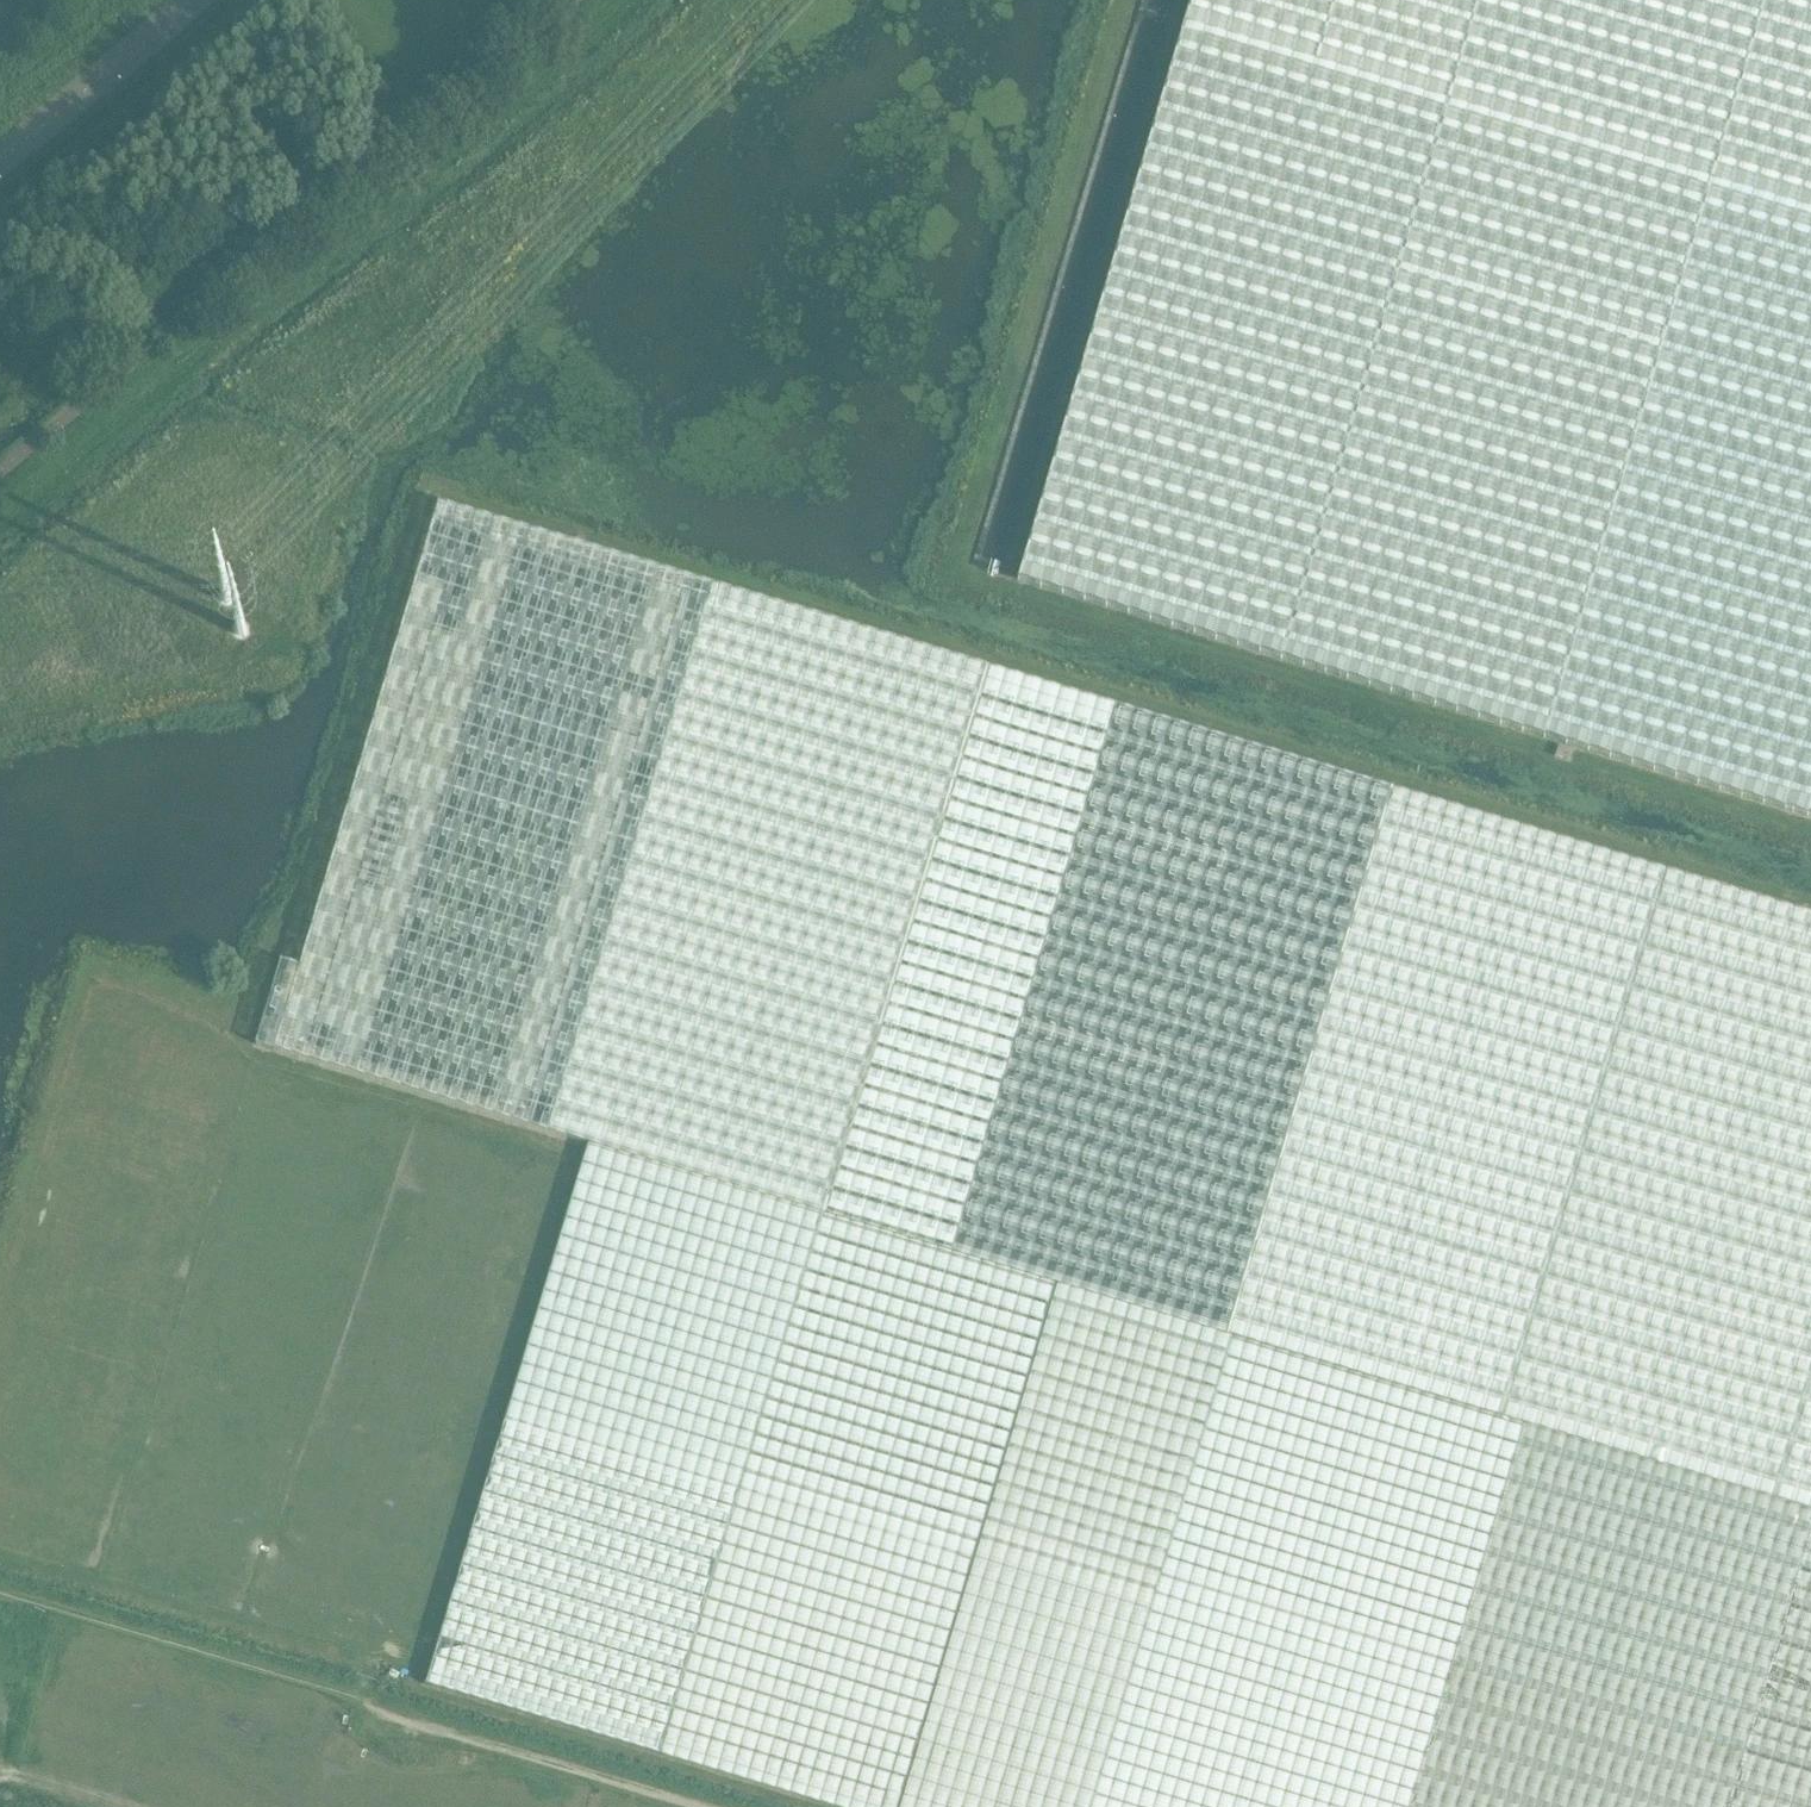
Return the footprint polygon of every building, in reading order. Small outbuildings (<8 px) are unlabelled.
[(1018,579),(1810,816),(1810,0),(1191,0),(1018,579)] [(256,1045),(589,1146),(425,1686),(829,1806),(1810,1806),(1810,915),(1666,872),(440,502),(301,966),(282,960),(270,1000),(256,1045)]
